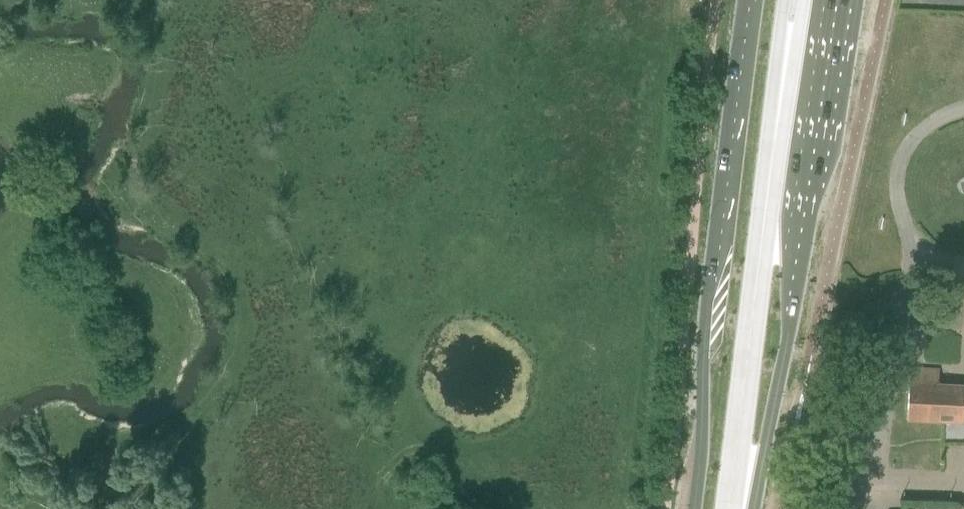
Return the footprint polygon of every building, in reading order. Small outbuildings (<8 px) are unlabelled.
[(929,369),(909,368),(906,420),(926,421),(963,422),(963,416),(963,384),(938,383),(938,369),(929,369)]
